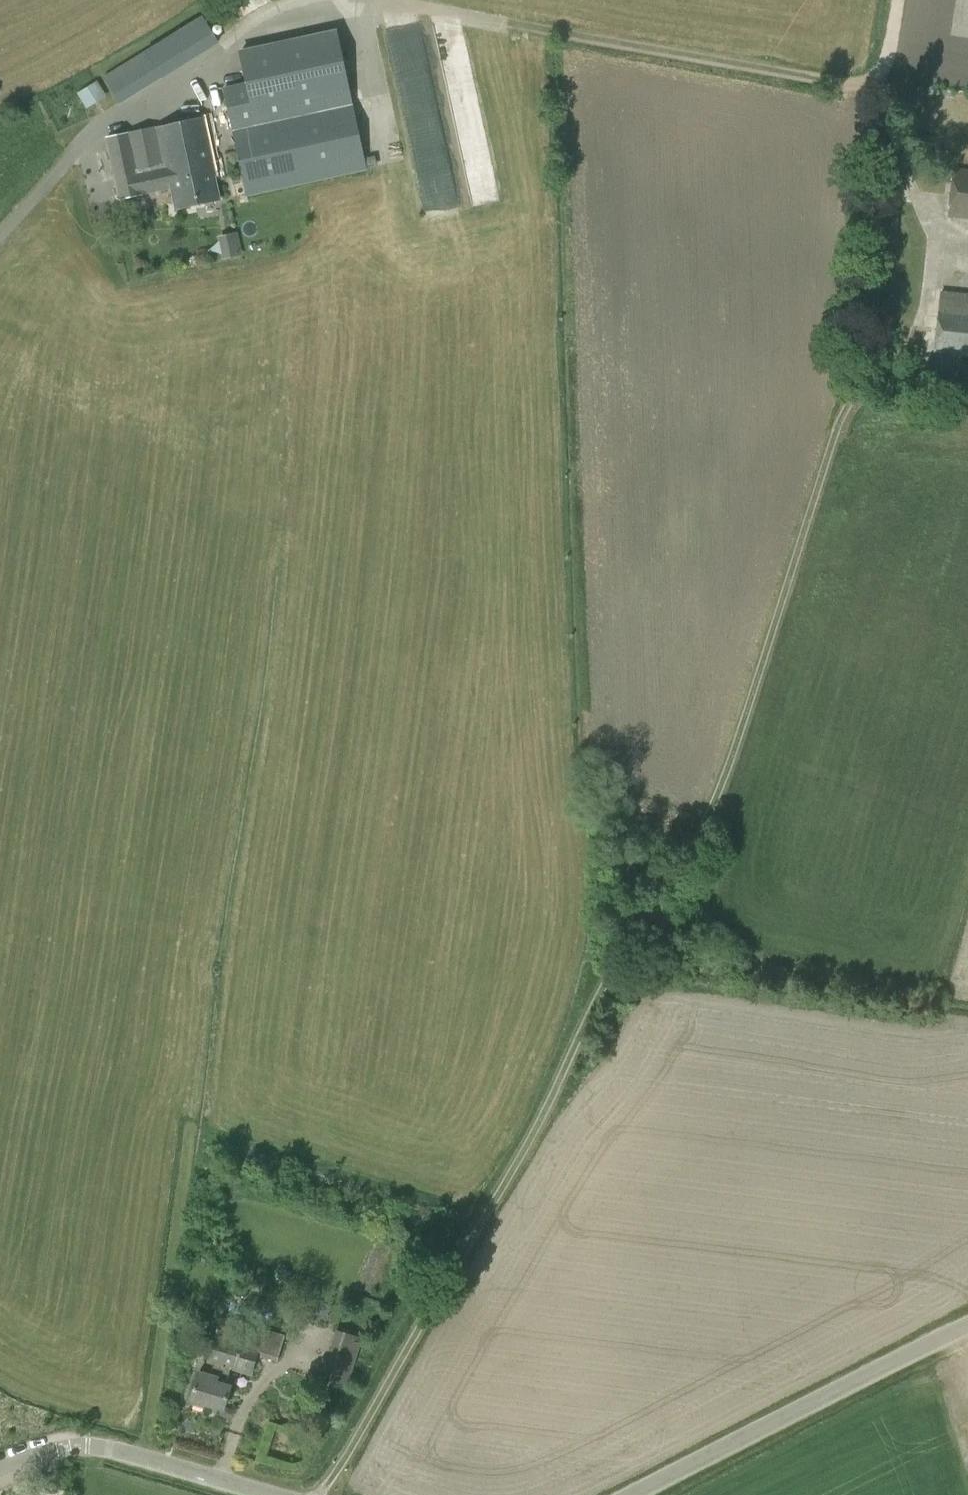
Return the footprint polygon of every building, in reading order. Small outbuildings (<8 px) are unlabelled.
[(202,16),(173,34),(190,60),(190,61),(218,43),(202,16)] [(353,105),(352,100),(336,31),(238,52),(246,83),(222,88),(230,120),(232,131),(353,105)] [(120,104),(161,79),(144,51),(103,76),(120,104)] [(106,96),(97,81),(77,93),(86,108),(106,96)] [(367,170),(353,105),(232,132),(246,197),(367,170)] [(206,117),(158,127),(106,138),(119,199),(171,188),(176,210),(221,201),(215,175),(219,175),(206,117)] [(953,169),(948,217),(967,219),(967,171),(953,169)] [(238,232),(217,235),(220,257),(241,254),(238,232)] [(938,313),(931,377),(961,380),(963,357),(967,358),(967,316),(938,313)] [(232,1370),(252,1376),(258,1355),(277,1361),(285,1335),(220,1316),(207,1362),(214,1364),(211,1375),(199,1371),(190,1400),(224,1410),(231,1385),(227,1384),(232,1370)] [(336,1329),(320,1382),(348,1391),(364,1338),(336,1329)]
